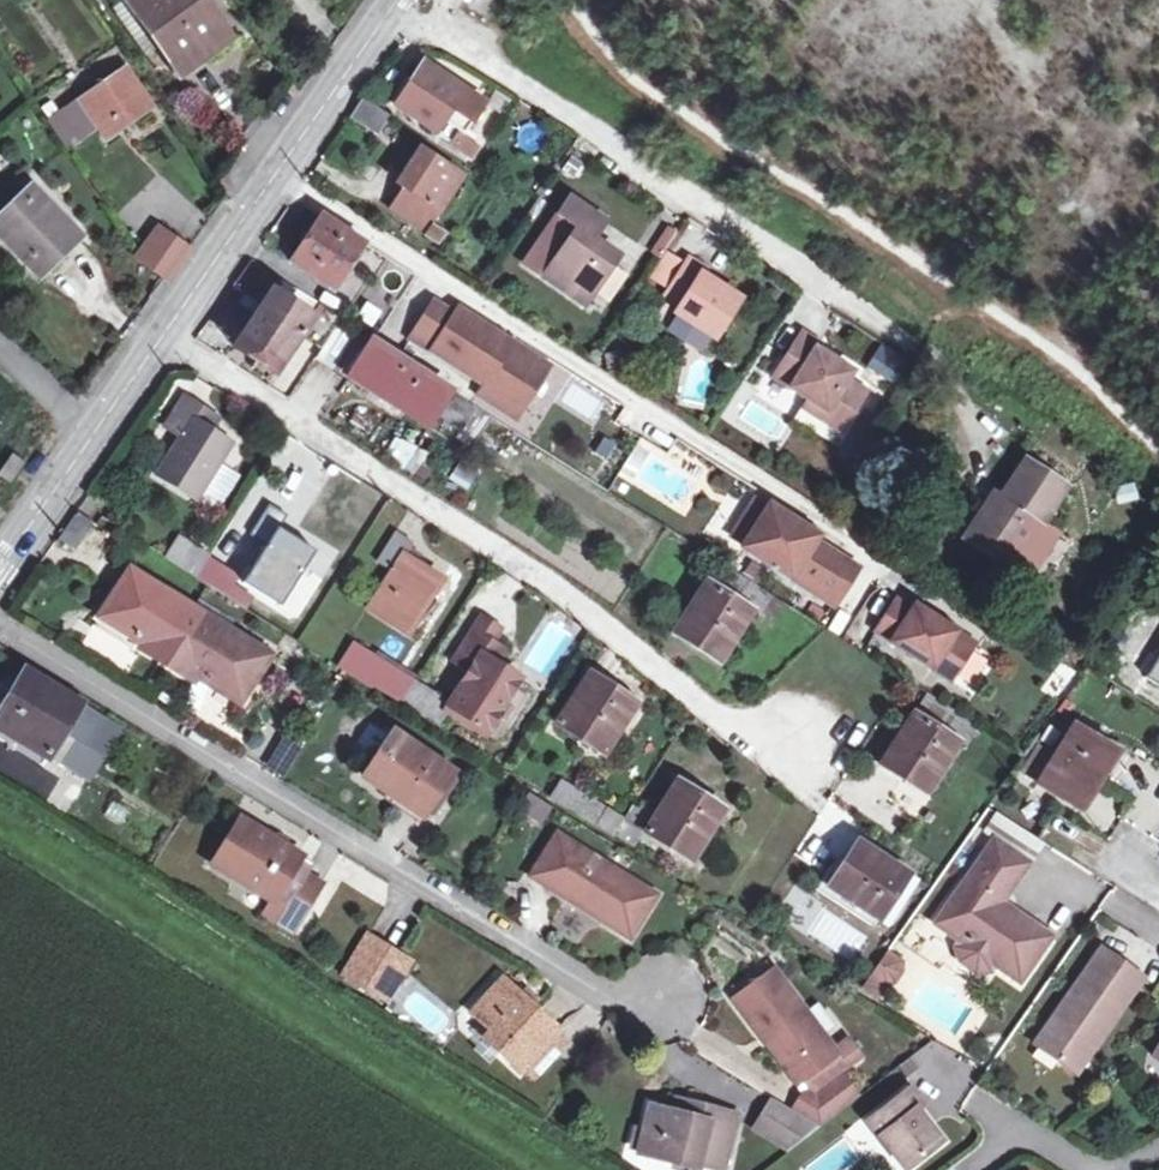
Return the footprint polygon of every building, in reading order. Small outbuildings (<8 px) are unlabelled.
[(170,73),(219,40),(191,0),(121,0),(112,6),(126,27),(134,22),(170,73)] [(420,62),(391,106),(432,133),(440,121),(447,110),(466,123),(480,101),(420,62)] [(96,139),(149,103),(122,66),(70,101),(96,139)] [(356,101),(347,116),(372,132),(381,117),(356,101)] [(447,110),(440,121),(460,134),(466,123),(447,110)] [(454,132),(447,143),(463,153),(470,144),(454,132)] [(418,230),(431,209),(437,213),(458,180),(418,155),(397,188),(401,190),(388,212),(418,230)] [(30,189),(0,217),(0,239),(35,276),(76,237),(30,189)] [(627,259),(602,243),(593,238),(604,219),(572,199),(560,217),(562,218),(580,231),(571,245),(552,233),(551,232),(528,267),(594,309),(627,259)] [(580,231),(562,218),(552,233),(571,245),(580,231)] [(329,289),(358,245),(319,219),(289,264),(329,289)] [(613,225),(604,219),(593,238),(602,243),(613,225)] [(140,256),(168,276),(182,256),(154,235),(140,256)] [(686,258),(663,294),(678,303),(673,312),(711,338),(737,299),(699,274),(703,269),(686,258)] [(243,293),(260,268),(244,259),(227,283),(243,293)] [(261,305),(268,294),(278,280),(260,268),(243,293),(261,305)] [(268,294),(261,305),(237,341),(276,367),(292,341),(306,319),(268,294)] [(429,303),(407,336),(482,384),(519,407),(545,365),(454,308),(449,315),(429,303)] [(306,319),(292,341),(344,374),(368,337),(316,304),(306,319)] [(822,410),(817,418),(838,431),(862,392),(843,380),(848,371),(812,349),(816,344),(798,332),(770,377),(805,398),(822,410)] [(344,374),(350,378),(375,341),(368,337),(344,374)] [(375,341),(350,378),(424,426),(449,388),(375,341)] [(875,346),(868,363),(898,376),(905,359),(875,346)] [(482,384),(476,394),(512,417),(519,407),(482,384)] [(155,470),(199,500),(236,444),(191,414),(198,404),(183,394),(164,424),(178,434),(155,470)] [(822,410),(805,398),(800,406),(817,418),(822,410)] [(384,461),(416,470),(422,448),(390,439),(384,461)] [(622,470),(683,506),(699,479),(638,443),(622,470)] [(966,537),(1006,564),(1030,528),(1037,533),(1069,486),(1023,455),(992,502),(988,501),(966,537)] [(0,478),(0,485),(9,491),(25,469),(12,461),(0,478)] [(467,488),(476,472),(457,461),(448,477),(467,488)] [(767,504),(741,546),(833,604),(856,567),(813,540),(816,535),(767,504)] [(271,507),(251,538),(266,548),(244,582),(288,611),(322,558),(282,531),(290,519),(271,507)] [(69,550),(85,526),(67,513),(50,537),(69,550)] [(1013,569),(1037,533),(1030,528),(1006,564),(1013,569)] [(396,530),(377,559),(392,568),(366,610),(410,637),(446,579),(404,553),(412,540),(396,530)] [(195,583),(208,563),(177,544),(165,565),(195,583)] [(231,569),(212,557),(208,563),(195,583),(214,595),(231,569)] [(222,692),(250,649),(120,568),(92,610),(124,630),(128,623),(141,630),(131,647),(179,678),(189,663),(200,669),(196,676),(222,692)] [(677,634),(723,663),(756,609),(710,579),(677,634)] [(895,598),(874,630),(950,678),(973,642),(913,605),(911,608),(895,598)] [(548,678),(576,636),(552,620),(524,662),(548,678)] [(471,675),(447,714),(485,738),(520,682),(495,667),(483,659),(491,646),(499,633),(482,622),(455,665),(471,675)] [(503,654),(491,646),(483,659),(495,667),(503,654)] [(400,708),(414,687),(351,648),(337,670),(400,708)] [(56,693),(21,671),(0,704),(0,731),(24,746),(26,742),(56,693)] [(598,675),(564,729),(613,759),(646,705),(598,675)] [(414,687),(400,708),(434,729),(442,734),(448,725),(438,718),(445,707),(414,687)] [(92,715),(56,693),(26,742),(45,754),(57,735),(74,745),(92,715)] [(913,707),(881,758),(932,790),(964,739),(913,707)] [(426,758),(370,720),(344,762),(399,800),(426,758)] [(1077,724),(1038,784),(1074,810),(1115,750),(1077,724)] [(57,735),(45,754),(63,765),(74,745),(57,735)] [(738,807),(686,776),(653,828),(705,861),(738,807)] [(572,814),(581,799),(563,787),(554,802),(572,814)] [(519,818),(542,826),(551,802),(528,794),(519,818)] [(581,799),(572,814),(600,831),(609,816),(581,799)] [(609,816),(600,831),(614,839),(623,825),(609,816)] [(264,899),(292,916),(315,878),(288,862),(294,851),(236,817),(210,857),(268,893),(264,899)] [(1049,933),(1009,905),(1006,910),(991,900),(1001,884),(1006,888),(1026,859),(992,836),(933,919),(958,937),(952,943),(957,957),(973,968),(987,968),(992,961),(1016,978),(1049,933)] [(830,881),(883,915),(911,871),(858,837),(830,881)] [(640,890),(562,841),(537,881),(615,931),(640,890)] [(999,898),(1006,888),(1001,884),(991,900),(1006,910),(1009,905),(999,898)] [(292,916),(264,899),(259,908),(286,925),(292,916)] [(357,986),(382,946),(372,940),(346,978),(357,986)] [(401,958),(382,946),(357,986),(375,998),(401,958)] [(902,958),(887,947),(878,960),(869,973),(884,983),(893,979),(901,968),(902,958)] [(1101,947),(1035,1042),(1061,1061),(1072,1046),(1087,1056),(1143,976),(1101,947)] [(401,958),(375,998),(387,1005),(413,966),(401,958)] [(769,968),(729,999),(796,1085),(800,1081),(834,1055),(842,1066),(858,1055),(849,1044),(836,1054),(831,1048),(769,968)] [(505,981),(474,1015),(507,1044),(500,1051),(523,1072),(560,1031),(505,981)] [(844,1038),(831,1048),(836,1054),(849,1044),(844,1038)] [(1072,1046),(1061,1061),(1076,1071),(1087,1056),(1072,1046)] [(834,1055),(800,1081),(811,1089),(842,1066),(834,1055)] [(817,1127),(857,1096),(841,1075),(813,1097),(817,1127)] [(906,1089),(865,1122),(902,1169),(903,1169),(938,1142),(913,1109),(919,1105),(906,1089)] [(791,1110),(817,1127),(813,1097),(803,1091),(791,1110)] [(675,1099),(670,1116),(704,1125),(708,1107),(675,1099)] [(772,1099),(762,1116),(788,1132),(780,1145),(788,1150),(817,1127),(791,1110),(772,1099)] [(670,1116),(646,1110),(635,1157),(686,1169),(696,1169),(697,1164),(718,1169),(719,1169),(733,1113),(708,1107),(704,1125),(670,1116)] [(762,1116),(754,1129),(780,1145),(788,1132),(762,1116)] [(798,1168),(800,1169),(850,1169),(881,1147),(860,1120),(798,1168)]
